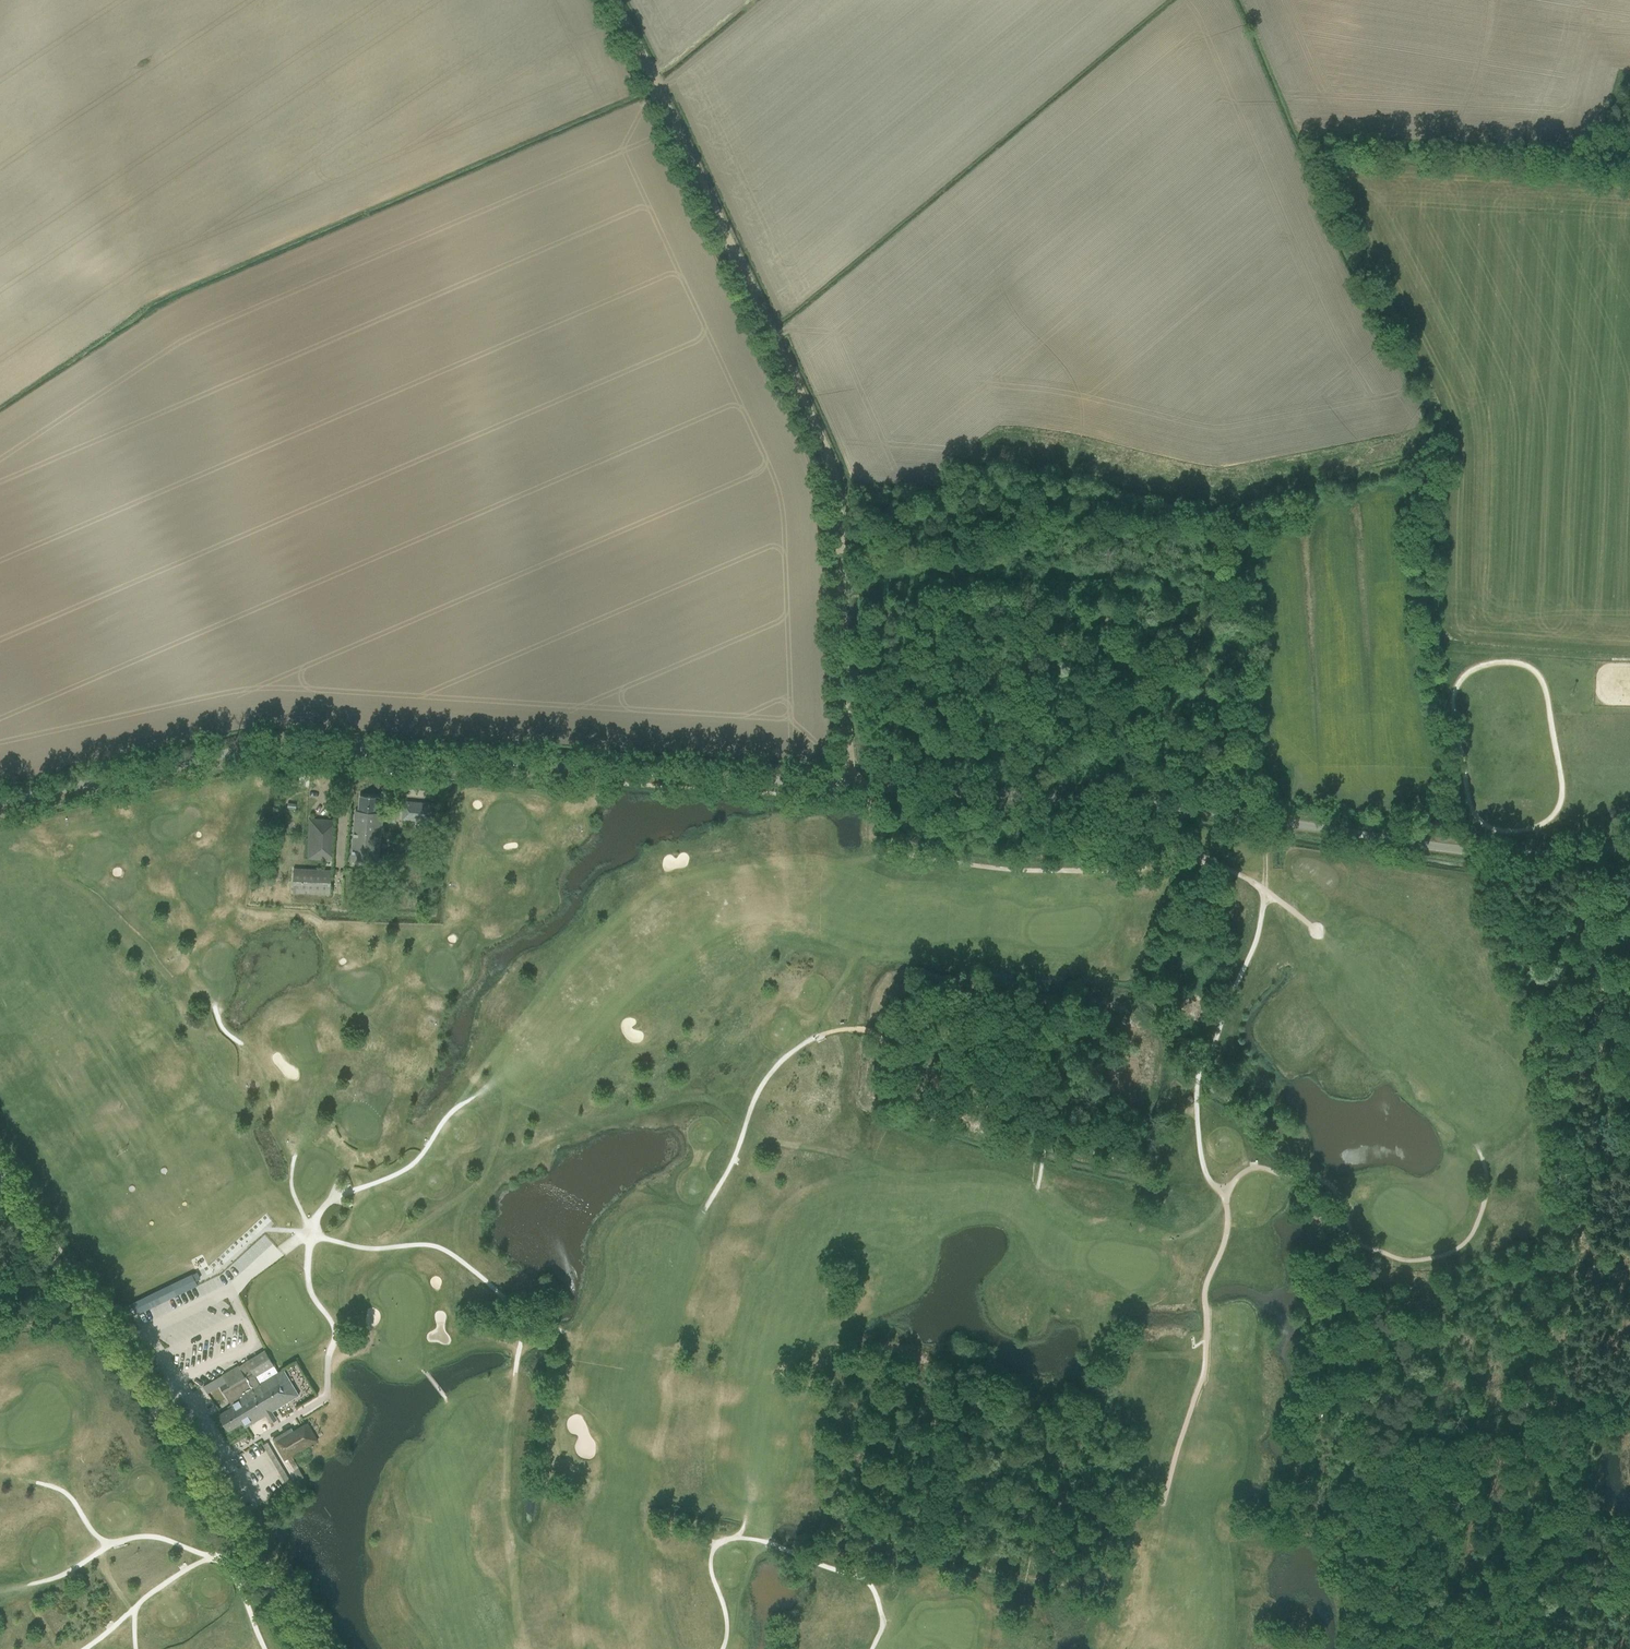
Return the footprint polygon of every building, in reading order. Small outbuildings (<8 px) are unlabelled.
[(355,811),(354,822),(350,862),(378,865),(383,813),(377,813),(378,797),(360,796),(358,811),(355,811)] [(404,802),(403,812),(402,819),(431,822),(432,804),(404,802)] [(309,818),(308,829),(306,858),(330,860),(333,820),(309,818)] [(294,868),(293,892),(329,894),(331,870),(294,868)] [(201,1279),(197,1273),(196,1273),(192,1275),(195,1282),(201,1279)] [(204,1284),(145,1312),(150,1323),(209,1294),(207,1290),(211,1288),(209,1285),(205,1287),(204,1284)] [(137,1312),(133,1304),(127,1307),(131,1315),(137,1312)] [(232,1406),(219,1414),(229,1430),(242,1422),(243,1425),(253,1420),(264,1413),(267,1418),(274,1414),(271,1409),(292,1396),(298,1393),(283,1369),(278,1373),(264,1350),(246,1361),(259,1384),(243,1394),(234,1399),(229,1391),(238,1386),(247,1380),(238,1365),(232,1370),(222,1375),(226,1382),(220,1386),(224,1394),(229,1402),(232,1406)] [(291,1428),(272,1439),(284,1461),(287,1459),(294,1470),(298,1468),(292,1457),(318,1441),(307,1422),(293,1430),(291,1428)]
